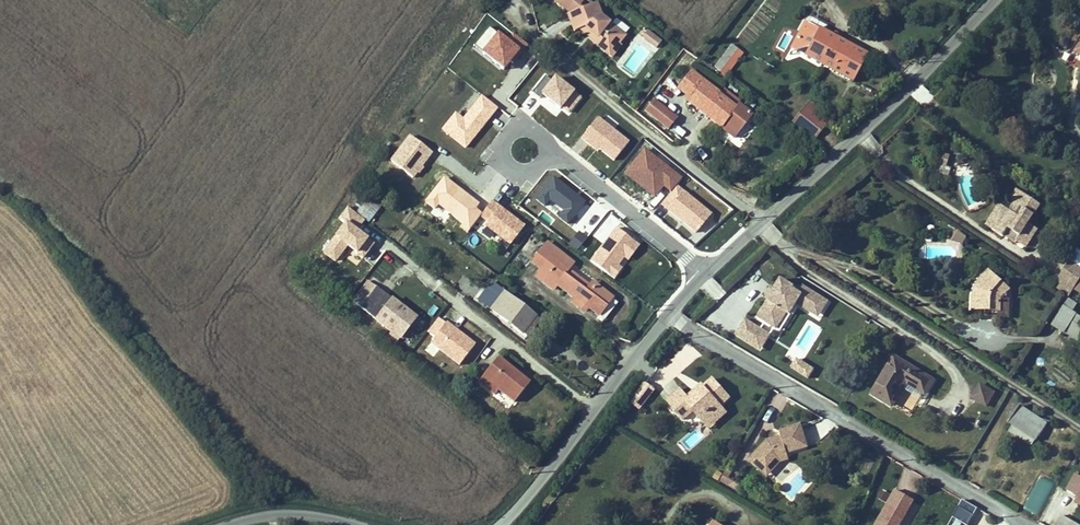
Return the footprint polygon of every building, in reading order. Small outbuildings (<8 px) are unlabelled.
[(613,45),(620,45),(626,37),(611,26),(602,18),(597,5),(569,15),(575,33),(580,32),(588,37),(590,34),(593,36),(595,44),(607,53),(613,45)] [(795,39),(798,41),(793,50),(851,82),(867,55),(808,23),(802,33),(799,31),(795,39)] [(650,43),(656,37),(648,31),(642,37),(650,43)] [(656,37),(650,43),(655,47),(661,41),(656,37)] [(613,58),(622,47),(620,45),(613,45),(607,53),(613,58)] [(720,74),(738,51),(731,45),(713,69),(720,74)] [(725,78),(743,54),(738,51),(720,74),(725,78)] [(739,103),(723,90),(718,96),(734,108),(737,105),(739,103)] [(720,127),(724,123),(737,134),(752,116),(737,105),(734,108),(718,96),(704,114),(720,127)] [(661,125),(670,114),(654,100),(645,111),(661,125)] [(583,109),(594,114),(596,108),(586,103),(583,109)] [(822,115),(807,104),(804,109),(818,120),(822,115)] [(818,120),(804,109),(793,122),(814,138),(824,125),(826,126),(831,119),(824,113),(822,115),(818,120)] [(670,114),(661,125),(667,130),(676,120),(670,114)] [(720,127),(734,138),(737,134),(724,123),(720,127)] [(389,164),(414,129),(408,124),(382,159),(389,164)] [(939,154),(936,170),(941,171),(942,167),(948,169),(951,160),(943,158),(943,155),(939,154)] [(372,192),(355,212),(367,221),(384,201),(372,192)] [(1019,208),(1026,198),(1022,195),(1014,205),(1019,208)] [(1013,216),(1008,213),(994,232),(1006,241),(1012,233),(1022,241),(1020,245),(1029,251),(1041,233),(1033,227),(1044,211),(1026,198),(1019,208),(1013,216)] [(988,228),(994,232),(1008,213),(1002,208),(988,228)] [(955,229),(950,237),(961,244),(966,237),(955,229)] [(564,275),(568,270),(573,265),(555,251),(535,276),(553,290),(557,286),(574,299),(572,302),(585,312),(588,308),(604,320),(617,304),(592,284),(590,287),(585,292),(564,275)] [(1077,266),(1063,286),(1077,296),(1079,291),(1079,268),(1077,266)] [(585,292),(590,287),(568,270),(564,275),(585,292)] [(817,318),(827,302),(799,286),(797,290),(778,278),(754,318),(777,332),(794,303),(817,318)] [(978,312),(1005,314),(1004,319),(1013,319),(1015,303),(1012,302),(1014,293),(997,278),(984,287),(978,312)] [(369,282),(354,302),(400,339),(415,319),(369,282)] [(479,301),(526,337),(539,321),(492,285),(479,301)] [(1077,296),(1063,286),(1059,292),(1073,301),(1077,296)] [(1070,313),(1058,330),(1070,338),(1079,322),(1079,319),(1070,313)] [(759,352),(769,336),(743,320),(733,336),(759,352)] [(926,394),(937,378),(894,352),(870,392),(893,406),(905,388),(920,398),(923,393),(926,394)] [(528,384),(497,358),(483,375),(499,389),(498,390),(514,402),(528,384)] [(813,369),(797,359),(791,368),(808,378),(813,369)] [(499,389),(483,375),(478,382),(494,395),(498,390),(499,389)] [(688,420),(697,412),(704,419),(713,411),(719,417),(728,409),(725,404),(732,396),(716,377),(707,385),(693,398),(690,394),(685,388),(671,400),(688,420)] [(659,389),(650,382),(644,389),(653,396),(659,389)] [(693,398),(707,385),(704,382),(690,394),(693,398)] [(995,392),(980,382),(971,397),(987,406),(995,392)] [(644,407),(653,396),(644,389),(635,400),(644,407)] [(1031,446),(1048,422),(1023,405),(1011,422),(1014,425),(1010,431),(1031,446)] [(719,417),(713,411),(704,419),(714,429),(733,413),(728,409),(719,417)] [(770,443),(756,458),(770,472),(781,459),(791,456),(814,449),(805,424),(784,430),(786,438),(770,443)] [(781,459),(770,472),(756,458),(752,462),(771,479),(782,466),(793,462),(791,456),(781,459)] [(723,480),(733,487),(736,482),(731,479),(734,473),(729,470),(723,480)] [(1076,472),(1066,489),(1076,494),(1072,501),(1079,505),(1079,474),(1076,472)] [(1039,475),(1023,508),(1038,516),(1055,482),(1039,475)] [(888,501),(907,511),(913,500),(895,489),(888,501)] [(907,511),(888,501),(875,524),(899,524),(907,511)] [(974,513),(959,505),(953,516),(968,524),(974,513)] [(1062,515),(1056,524),(1079,524),(1062,515)]
